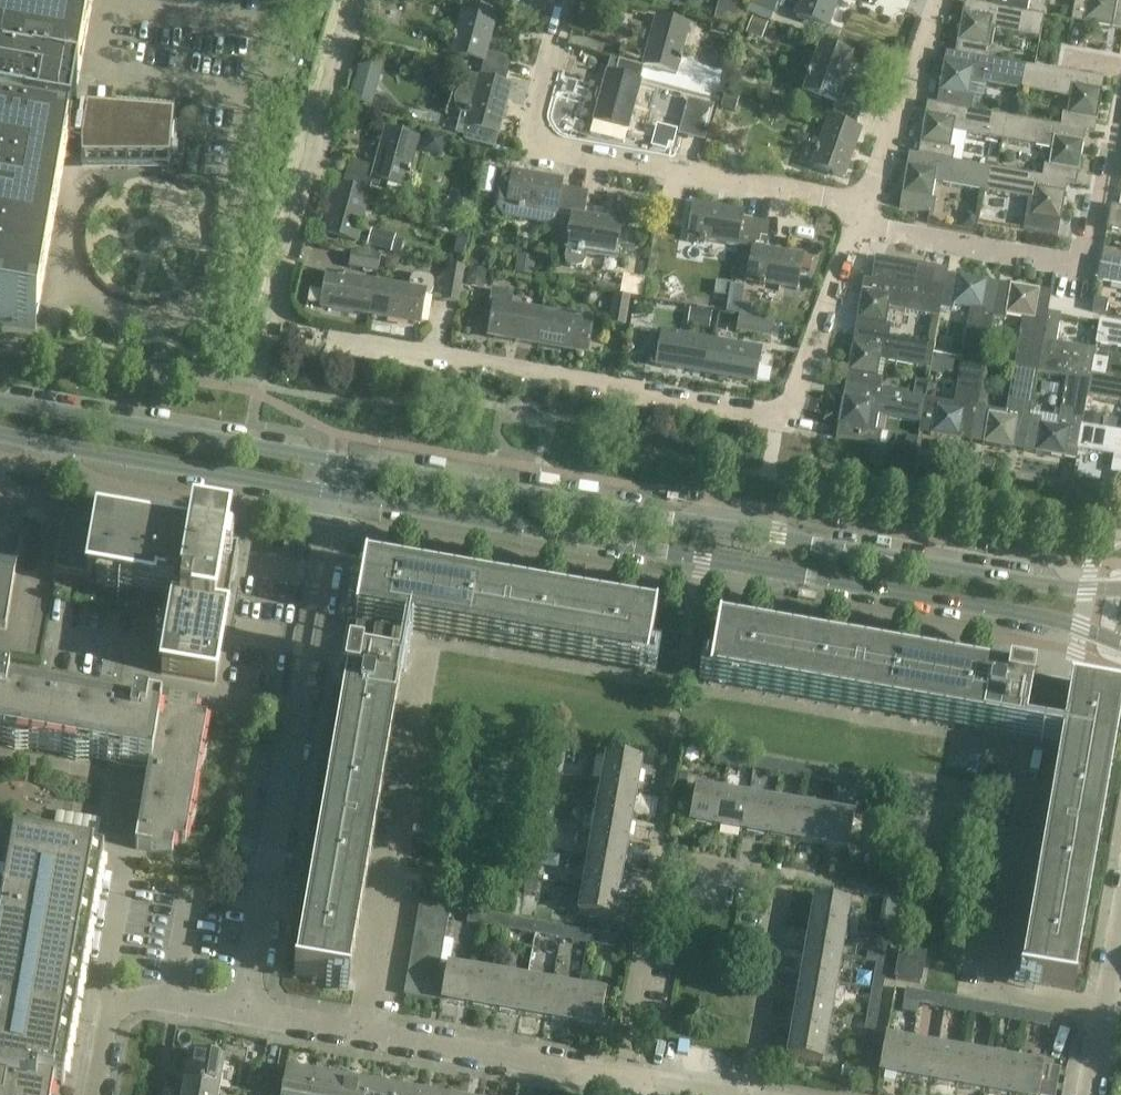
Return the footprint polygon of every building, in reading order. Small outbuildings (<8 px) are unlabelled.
[(3,325),(36,330),(36,328),(36,326),(31,325),(33,317),(38,318),(65,161),(60,161),(63,147),(69,148),(70,145),(63,143),(64,139),(82,142),(81,160),(101,160),(168,160),(167,171),(169,171),(169,170),(174,116),(173,115),(101,109),(86,108),(86,111),(76,109),(77,104),(75,104),(94,1),(88,0),(0,0),(0,324),(3,325)] [(794,16),(828,28),(838,0),(800,0),(794,16)] [(992,8),(1026,13),(1027,13),(1029,1),(1026,0),(994,0),(992,7),(992,8)] [(1071,22),(1120,31),(1120,0),(1074,0),(1071,22)] [(964,2),(955,55),(990,61),(995,32),(1040,41),(1044,17),(1044,16),(1027,13),(1026,13),(992,8),(992,7),(964,2)] [(462,6),(449,56),(483,65),(508,72),(512,59),(487,52),(497,15),(462,6)] [(617,62),(643,69),(644,68),(677,77),(691,27),(656,18),(646,55),(621,48),(617,62)] [(834,107),(859,116),(864,103),(840,94),(853,58),(819,46),(802,94),(834,106),(834,107)] [(990,61),(955,55),(946,53),(936,105),(971,112),(971,111),(973,99),(969,98),(972,82),(1022,91),(1026,67),(989,61),(990,61)] [(643,69),(617,62),(614,75),(607,73),(595,116),(612,121),(610,126),(627,131),(640,80),(643,69)] [(455,99),(454,102),(454,104),(455,107),(456,109),(457,112),(459,114),(461,115),(467,117),(464,127),(467,128),(465,137),(464,141),(495,149),(498,136),(511,87),(505,86),(508,72),(483,65),(479,77),(478,77),(477,78),(470,76),(467,86),(464,87),(462,88),(460,90),(458,92),(456,94),(455,96),(455,99)] [(1026,67),(1022,91),(1069,99),(1066,115),(1063,115),(1060,127),(1077,130),(1085,132),(1085,133),(1095,134),(1104,81),(1026,67)] [(927,104),(918,156),(953,162),(955,150),(951,149),(953,132),(1002,141),(1006,117),(971,111),(971,112),(936,105),(927,104)] [(855,129),(859,116),(834,107),(812,167),(844,179),(861,131),(855,129)] [(1077,130),(1060,127),(1007,118),(1003,141),(1052,150),(1049,167),(1044,166),(1042,178),(1067,183),(1076,185),(1085,133),(1085,132),(1077,130)] [(346,175),(372,182),(373,181),(406,191),(420,141),(385,131),(375,168),(350,161),(346,175)] [(953,162),(918,156),(909,154),(899,208),(934,214),(936,201),(931,200),(934,184),(984,192),(988,168),(953,162)] [(988,168),(984,192),(1028,200),(1026,216),(1023,230),(1058,236),(1067,183),(1042,178),(988,168)] [(503,179),(498,209),(504,218),(554,226),(556,217),(558,217),(558,215),(570,217),(571,217),(575,191),(561,188),(562,181),(518,174),(512,173),(511,175),(503,174),(502,179),(503,179)] [(372,182),(346,175),(343,188),(336,186),(324,229),(340,234),(339,239),(358,244),(372,194),(369,193),(372,182)] [(570,217),(564,252),(566,252),(565,259),(566,265),(571,268),(576,269),(583,268),(586,263),(586,259),(616,264),(622,225),(584,219),(588,193),(575,191),(571,217),(570,217)] [(750,248),(755,222),(742,220),(743,213),(699,205),(696,222),(691,221),(688,240),(739,249),(739,247),(750,249),(750,248)] [(1111,206),(1106,230),(1120,233),(1120,208),(1111,206)] [(983,222),(995,224),(997,214),(994,209),(985,207),(983,222)] [(769,224),(755,222),(750,248),(750,249),(751,249),(746,281),(797,290),(803,257),(765,250),(769,224)] [(377,273),(380,257),(352,252),(349,268),(377,273)] [(939,318),(941,310),(940,310),(943,295),(931,293),(918,291),(922,266),(875,258),(871,282),(864,281),(854,334),(889,339),(891,327),(886,326),(889,310),(939,318)] [(1101,259),(1097,283),(1120,287),(1120,262),(1101,259)] [(465,268),(449,265),(442,301),(458,304),(465,268)] [(918,291),(931,293),(935,268),(922,266),(918,291)] [(935,268),(931,293),(943,295),(947,275),(948,271),(935,268)] [(326,309),(370,317),(376,283),(327,274),(324,292),(329,293),(326,309)] [(940,310),(941,310),(953,312),(953,308),(970,311),(961,360),(985,364),(993,320),(993,319),(998,284),(947,275),(943,295),(940,310)] [(409,289),(376,283),(370,317),(415,324),(418,308),(423,309),(425,297),(431,298),(434,292),(434,285),(432,281),(428,278),(426,278),(421,277),(419,277),(416,276),(412,279),(410,283),(409,289)] [(998,284),(993,319),(993,320),(1005,322),(1006,317),(1022,320),(1014,369),(1037,373),(1037,374),(1038,374),(1044,342),(1043,342),(1048,314),(1048,313),(1052,294),(998,284)] [(491,290),(489,304),(494,305),(491,321),(496,322),(493,338),(538,346),(544,312),(511,306),(513,294),(491,290)] [(615,296),(610,324),(625,326),(630,298),(615,296)] [(1108,302),(1094,299),(1092,312),(1106,315),(1108,302)] [(544,312),(538,346),(582,354),(585,337),(590,338),(593,321),(544,312)] [(1044,342),(1038,374),(1065,378),(1090,382),(1092,374),(1096,351),(1057,344),(1061,316),(1048,314),(1043,342),(1044,342)] [(774,323),(739,316),(736,333),(771,339),(774,323)] [(1099,322),(1095,346),(1120,350),(1120,325),(1099,322)] [(706,375),(712,341),(661,333),(658,350),(664,351),(661,367),(706,375)] [(854,334),(845,387),(879,393),(880,392),(882,379),(878,378),(880,363),(930,371),(934,347),(889,339),(854,334)] [(761,350),(712,341),(706,375),(750,383),(753,366),(758,367),(761,350)] [(919,434),(972,443),(978,407),(985,364),(961,360),(953,409),(936,406),(937,401),(925,399),(921,423),(919,434)] [(978,407),(972,443),(1024,452),(1030,418),(1037,374),(1037,373),(1014,369),(1006,412),(978,407)] [(1087,398),(1120,404),(1120,380),(1092,374),(1090,382),(1087,398)] [(1030,418),(1024,452),(1076,461),(1078,451),(1082,427),(1087,398),(1090,382),(1065,378),(1058,427),(1041,424),(1042,420),(1030,418)] [(845,387),(836,439),(878,446),(880,433),(876,432),(879,416),(921,423),(925,399),(880,392),(879,393),(845,387)] [(1078,451),(1120,458),(1120,433),(1082,427),(1078,451)] [(1119,475),(1117,487),(1110,486),(1110,487),(1120,489),(1120,475),(1119,475)] [(65,520),(55,577),(159,595),(160,588),(189,593),(185,614),(178,613),(167,676),(215,684),(226,618),(225,618),(228,600),(229,600),(238,549),(225,547),(227,535),(193,529),(192,533),(191,537),(190,541),(170,538),(163,537),(65,520)] [(5,629),(23,526),(0,522),(0,628),(5,629)] [(294,974),(349,984),(349,983),(343,981),(405,626),(645,667),(644,674),(646,674),(656,618),(654,618),(653,625),(365,575),(366,568),(365,568),(355,623),(366,625),(360,661),(348,659),(344,684),(351,686),(300,974),(294,973),(294,974)] [(1008,680),(1006,687),(718,636),(720,630),(718,629),(708,685),(710,685),(711,679),(1067,741),(1025,982),(1019,981),(1018,982),(1074,992),(1075,990),(1068,989),(1118,701),(1120,702),(1120,700),(1069,691),(1067,702),(1031,696),(1033,684),(1008,680)] [(107,761),(149,769),(147,781),(138,831),(135,850),(172,856),(174,843),(185,845),(206,722),(195,720),(198,707),(160,701),(158,711),(133,707),(131,716),(118,713),(121,697),(36,682),(35,688),(33,699),(17,696),(7,694),(8,685),(0,684),(0,742),(107,761)] [(551,747),(548,762),(559,764),(562,749),(551,747)] [(727,766),(729,755),(714,752),(712,763),(727,766)] [(607,756),(602,782),(637,788),(642,762),(607,756)] [(740,756),(738,767),(753,770),(755,759),(740,756)] [(766,761),(764,772),(780,775),(781,764),(766,761)] [(792,766),(791,777),(806,779),(808,768),(792,766)] [(819,770),(817,781),(832,784),(834,773),(819,770)] [(546,772),(543,789),(554,791),(557,774),(546,772)] [(845,775),(843,786),(859,788),(861,778),(845,775)] [(637,788),(602,782),(597,809),(632,816),(637,788)] [(689,824),(716,829),(722,793),(695,789),(689,824)] [(749,798),(722,793),(716,829),(742,833),(749,798)] [(775,802),(749,798),(742,833),(768,838),(775,802)] [(541,799),(538,815),(549,817),(552,801),(541,799)] [(801,807),(775,802),(768,838),(795,842),(801,807)] [(827,812),(801,807),(795,842),(821,847),(827,812)] [(632,816),(597,809),(593,836),(628,842),(632,816)] [(827,812),(821,847),(848,852),(854,816),(827,812)] [(536,826),(534,841),(545,843),(547,828),(536,826)] [(628,842),(593,836),(588,862),(623,868),(628,842)] [(52,1094),(53,1085),(61,1086),(64,1087),(64,1086),(83,977),(104,858),(0,840),(0,1094),(52,1094)] [(532,852),(529,867),(540,869),(543,854),(532,852)] [(583,888),(618,894),(623,868),(588,862),(583,888)] [(538,880),(527,878),(524,893),(535,895),(538,880)] [(618,894),(583,888),(579,915),(614,921),(618,894)] [(814,900),(810,926),(840,932),(846,933),(851,906),(845,905),(815,899),(814,900)] [(418,917),(448,922),(450,909),(420,904),(418,917)] [(482,926),(484,915),(469,913),(467,924),(482,926)] [(416,930),(445,935),(448,922),(418,917),(416,930)] [(495,917),(493,928),(508,931),(510,920),(495,917)] [(521,922),(519,933),(534,935),(536,924),(521,922)] [(880,939),(891,941),(894,925),(883,923),(880,939)] [(547,926),(545,937),(560,940),(562,929),(547,926)] [(810,926),(805,953),(836,958),(841,959),(846,933),(840,932),(810,926)] [(413,943),(443,949),(445,935),(416,930),(413,943)] [(573,931),(571,942),(586,944),(588,933),(573,931)] [(599,935),(597,946),(614,949),(615,938),(599,935)] [(411,956),(441,962),(443,949),(413,943),(411,956)] [(879,950),(876,965),(887,967),(889,951),(879,950)] [(805,954),(801,979),(831,984),(837,985),(841,959),(836,958),(805,953),(805,954)] [(925,957),(900,953),(895,980),(920,984),(925,957)] [(409,969),(438,975),(441,962),(411,956),(409,969)] [(468,1007),(474,972),(447,967),(441,1002),(468,1007)] [(406,983),(436,988),(438,975),(409,969),(406,983)] [(474,972),(468,1007),(494,1011),(500,976),(474,972)] [(500,976),(494,1011),(520,1016),(526,981),(500,976)] [(874,976),(871,991),(882,993),(885,978),(874,976)] [(801,979),(796,1005),(827,1010),(832,1011),(837,985),(831,984),(801,979)] [(526,981),(520,1016),(547,1021),(553,985),(526,981)] [(436,988),(406,983),(404,996),(434,1001),(436,988)] [(553,985),(547,1021),(573,1025),(579,990),(553,985)] [(606,995),(579,990),(573,1025),(600,1030),(606,995)] [(919,1005),(921,994),(905,991),(903,1002),(919,1005)] [(932,996),(930,1007),(945,1009),(947,999),(932,996)] [(958,1001),(956,1011),(971,1014),(973,1003),(958,1001)] [(870,1002),(867,1017),(878,1019),(880,1004),(870,1002)] [(796,1005),(792,1031),(822,1036),(828,1037),(832,1011),(827,1010),(796,1005)] [(984,1005),(982,1016),(997,1019),(999,1008),(984,1005)] [(1010,1010),(1008,1021),(1024,1023),(1026,1013),(1010,1010)] [(1036,1014),(1035,1025),(1050,1028),(1052,1017),(1036,1014)] [(865,1028),(862,1043),(873,1045),(876,1030),(865,1028)] [(792,1031),(787,1058),(817,1063),(823,1064),(828,1037),(822,1036),(792,1031)] [(906,1079),(912,1044),(885,1039),(879,1074),(906,1079)] [(938,1048),(912,1044),(906,1079),(932,1084),(938,1048)] [(964,1053),(938,1048),(932,1084),(958,1088),(964,1053)] [(991,1058),(964,1053),(958,1088),(984,1093),(991,1058)] [(860,1054),(858,1070),(869,1072),(871,1056),(860,1054)] [(190,1055),(185,1083),(219,1089),(224,1061),(190,1055)] [(991,1058),(984,1093),(997,1094),(1011,1094),(1017,1062),(991,1058)] [(1011,1094),(1056,1094),(1060,1070),(1044,1067),(1017,1062),(1011,1094)] [(277,1070),(262,1067),(257,1094),(273,1094),(277,1070)] [(282,1094),(310,1094),(313,1076),(286,1072),(282,1094)] [(340,1081),(313,1076),(310,1094),(338,1094),(340,1081)] [(338,1094),(366,1094),(368,1086),(340,1081),(338,1094)] [(219,1089),(185,1083),(183,1094),(218,1094),(219,1089)] [(368,1086),(366,1094),(393,1094),(394,1091),(368,1086)]
